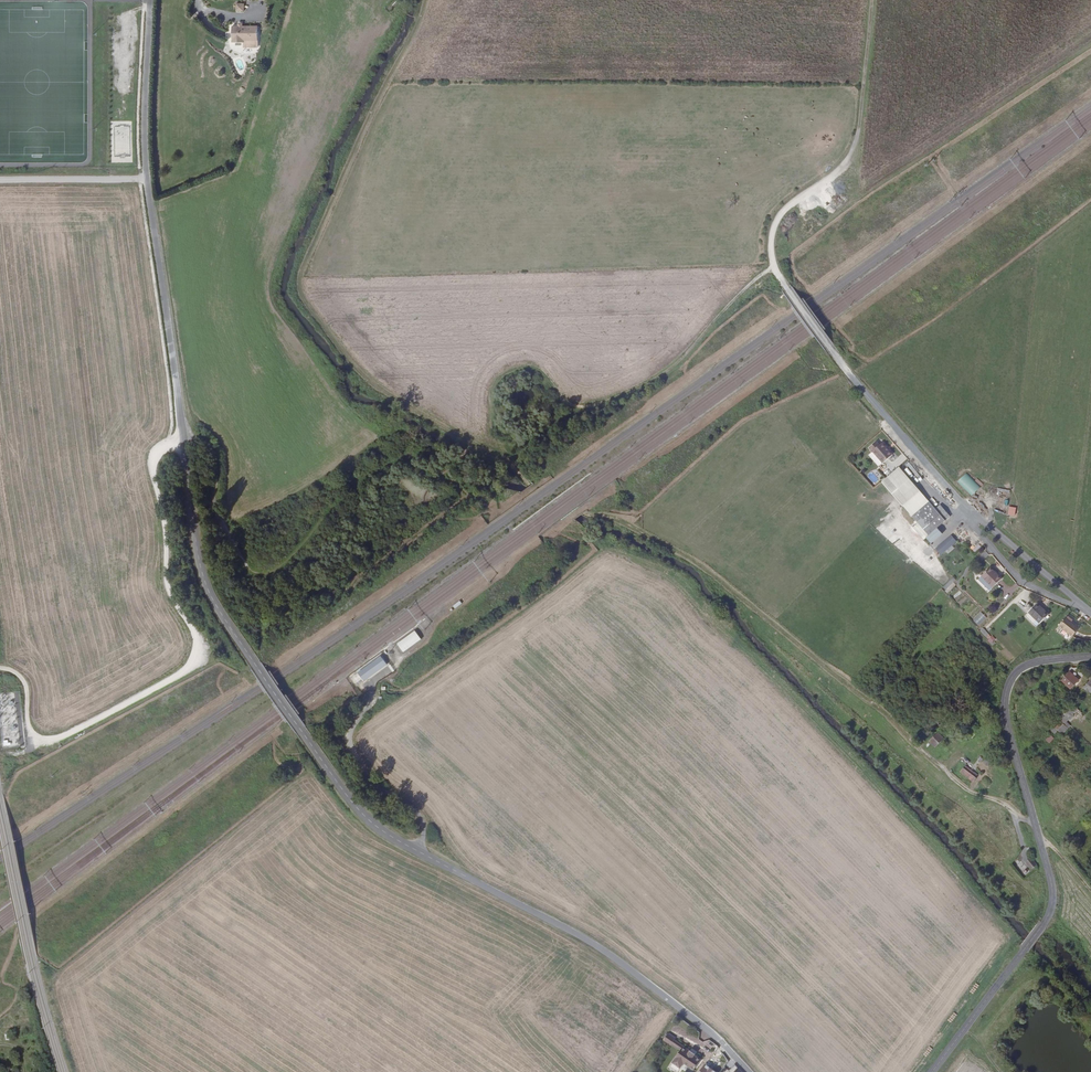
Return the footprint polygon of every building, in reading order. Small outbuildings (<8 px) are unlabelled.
[(259,27),(243,27),(239,27),(233,27),(234,43),(245,43),(245,41),(259,40),(259,27)] [(878,446),(875,443),(868,449),(881,465),(891,456),(881,444),(878,446)] [(909,486),(896,472),(886,482),(898,496),(909,486)] [(971,497),(980,488),(966,473),(957,481),(971,497)] [(886,482),(883,484),(896,499),(898,496),(886,482)] [(917,495),(909,486),(898,496),(906,505),(917,495)] [(917,495),(906,505),(898,496),(896,499),(907,512),(921,499),(917,495)] [(934,513),(921,499),(907,512),(930,537),(936,531),(944,524),(934,513)] [(997,508),(1006,510),(1008,501),(999,499),(997,508)] [(951,518),(940,506),(934,513),(944,524),(951,518)] [(1015,516),(1016,508),(1009,507),(1007,515),(1015,516)] [(941,537),(936,531),(930,537),(928,540),(933,545),(941,537)] [(959,541),(954,537),(940,551),(944,556),(959,541)] [(1000,583),(989,572),(981,579),(991,591),(1000,583)] [(953,577),(942,587),(945,591),(956,581),(953,577)] [(991,591),(981,579),(979,582),(978,583),(989,594),(989,593),(991,591)] [(455,608),(462,603),(459,600),(453,605),(455,608)] [(1036,604),(1028,612),(1038,623),(1046,616),(1036,604)] [(979,626),(987,618),(981,612),(973,620),(979,626)] [(1072,624),(1072,623),(1067,618),(1060,627),(1071,636),(1077,628),(1072,624)] [(983,627),(979,630),(987,639),(991,636),(983,627)] [(415,630),(397,643),(404,652),(421,639),(415,630)] [(381,655),(357,673),(364,682),(388,664),(381,655)] [(1079,679),(1073,674),(1066,683),(1075,691),(1081,684),(1078,681),(1079,679)] [(1058,736),(1061,733),(1065,737),(1074,728),(1069,723),(1077,715),(1076,715),(1080,710),(1077,707),(1059,726),(1054,732),(1058,736)] [(1056,723),(1050,729),(1054,732),(1059,726),(1056,723)] [(944,739),(938,732),(929,741),(935,748),(944,739)] [(1049,734),(1045,740),(1050,743),(1054,738),(1049,734)] [(974,771),(967,764),(962,771),(974,781),(978,777),(973,772),(974,771)] [(1038,866),(1032,858),(1027,862),(1033,870),(1038,866)] [(685,1067),(689,1063),(699,1070),(706,1060),(688,1047),(687,1048),(677,1041),(678,1040),(671,1035),(666,1042),(673,1047),(674,1045),(683,1052),(677,1061),(685,1067)] [(679,1069),(670,1064),(668,1068),(675,1071),(678,1071),(679,1069)]
